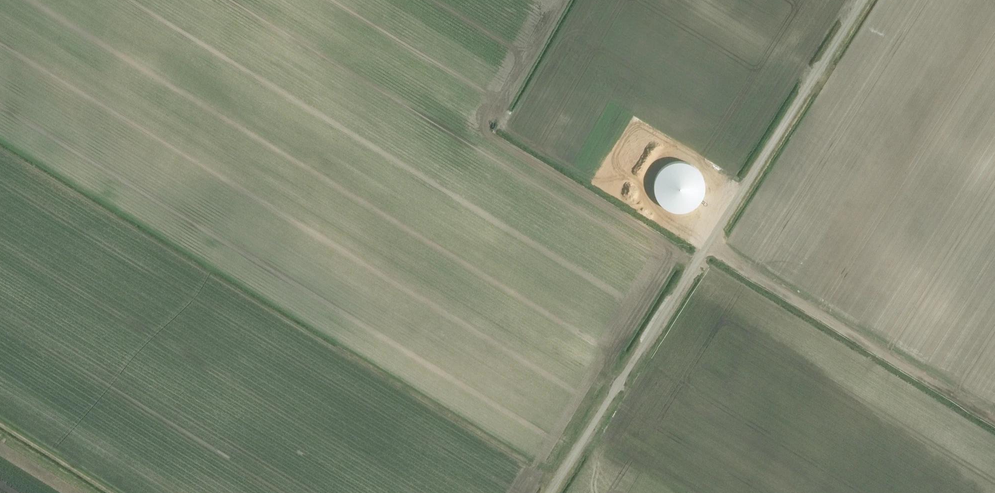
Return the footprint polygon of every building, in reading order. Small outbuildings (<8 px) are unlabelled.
[(684,143),(680,143),(675,143),(671,144),(667,146),(664,149),(661,152),(658,155),(656,159),(655,163),(655,168),(655,172),(656,176),(658,180),(661,184),(664,187),(667,189),(671,191),(675,192),(680,193),(684,192),(688,191),(692,189),(696,187),(699,184),(701,180),(703,176),(704,172),(705,168),(704,163),(703,159),(701,155),(699,152),(696,149),(692,146),(688,144),(684,143)]
